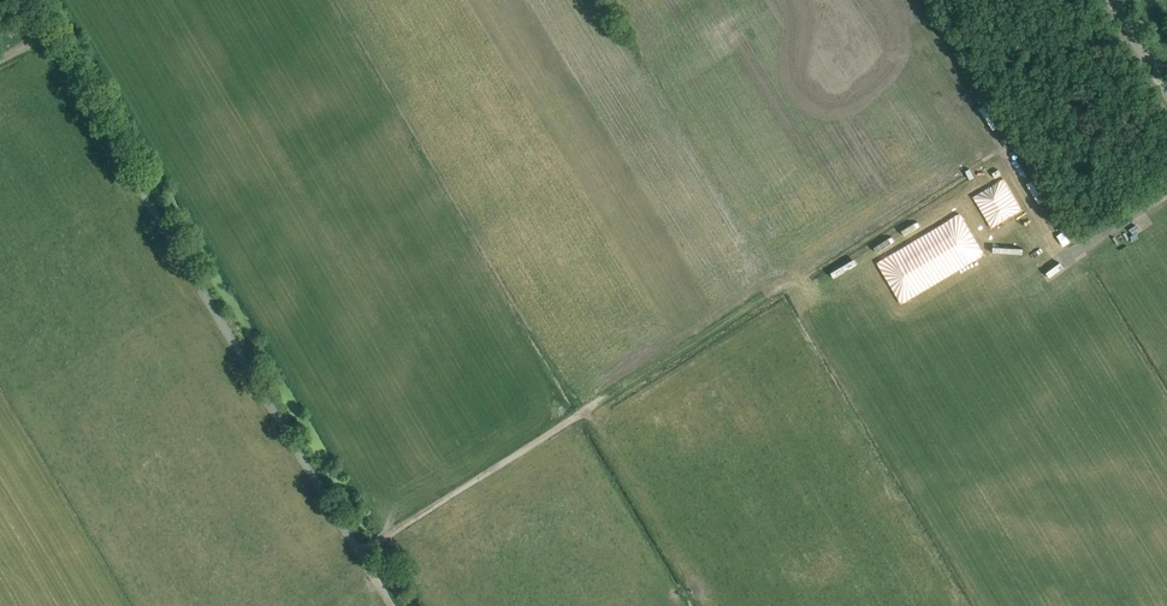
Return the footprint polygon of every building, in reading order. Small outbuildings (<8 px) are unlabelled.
[(917,50),(925,44),(918,37),(911,44),(917,50)] [(924,94),(936,87),(933,82),(921,89),(924,94)]
